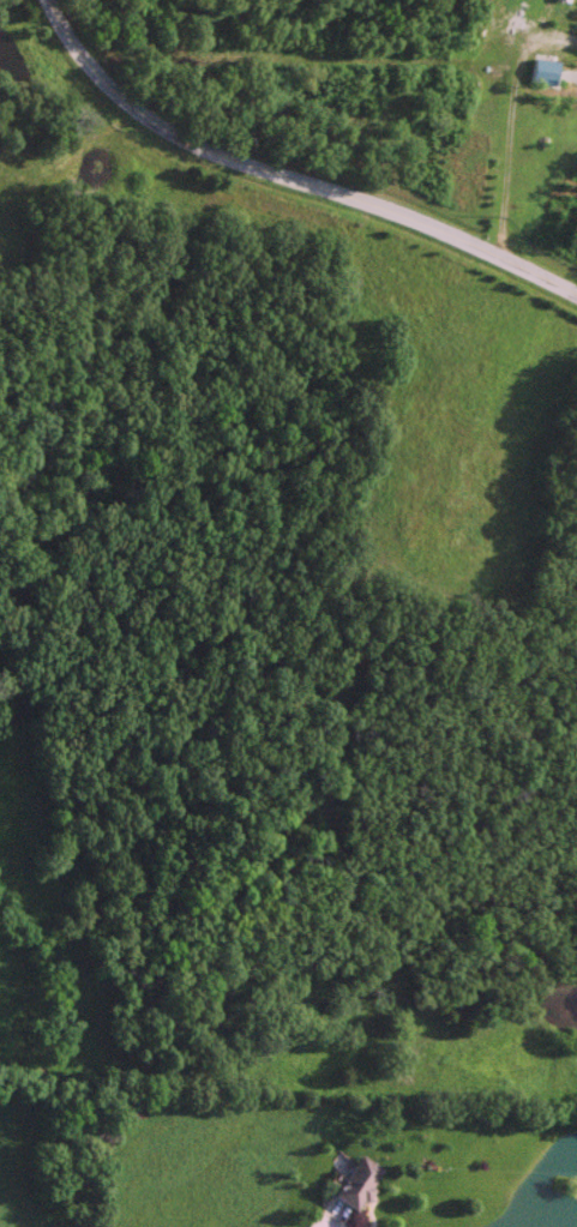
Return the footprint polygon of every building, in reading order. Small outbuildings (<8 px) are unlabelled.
[(555,86),(558,62),(534,59),(531,83),(555,86)] [(385,1171),(362,1155),(334,1195),(357,1211),(385,1171)]
